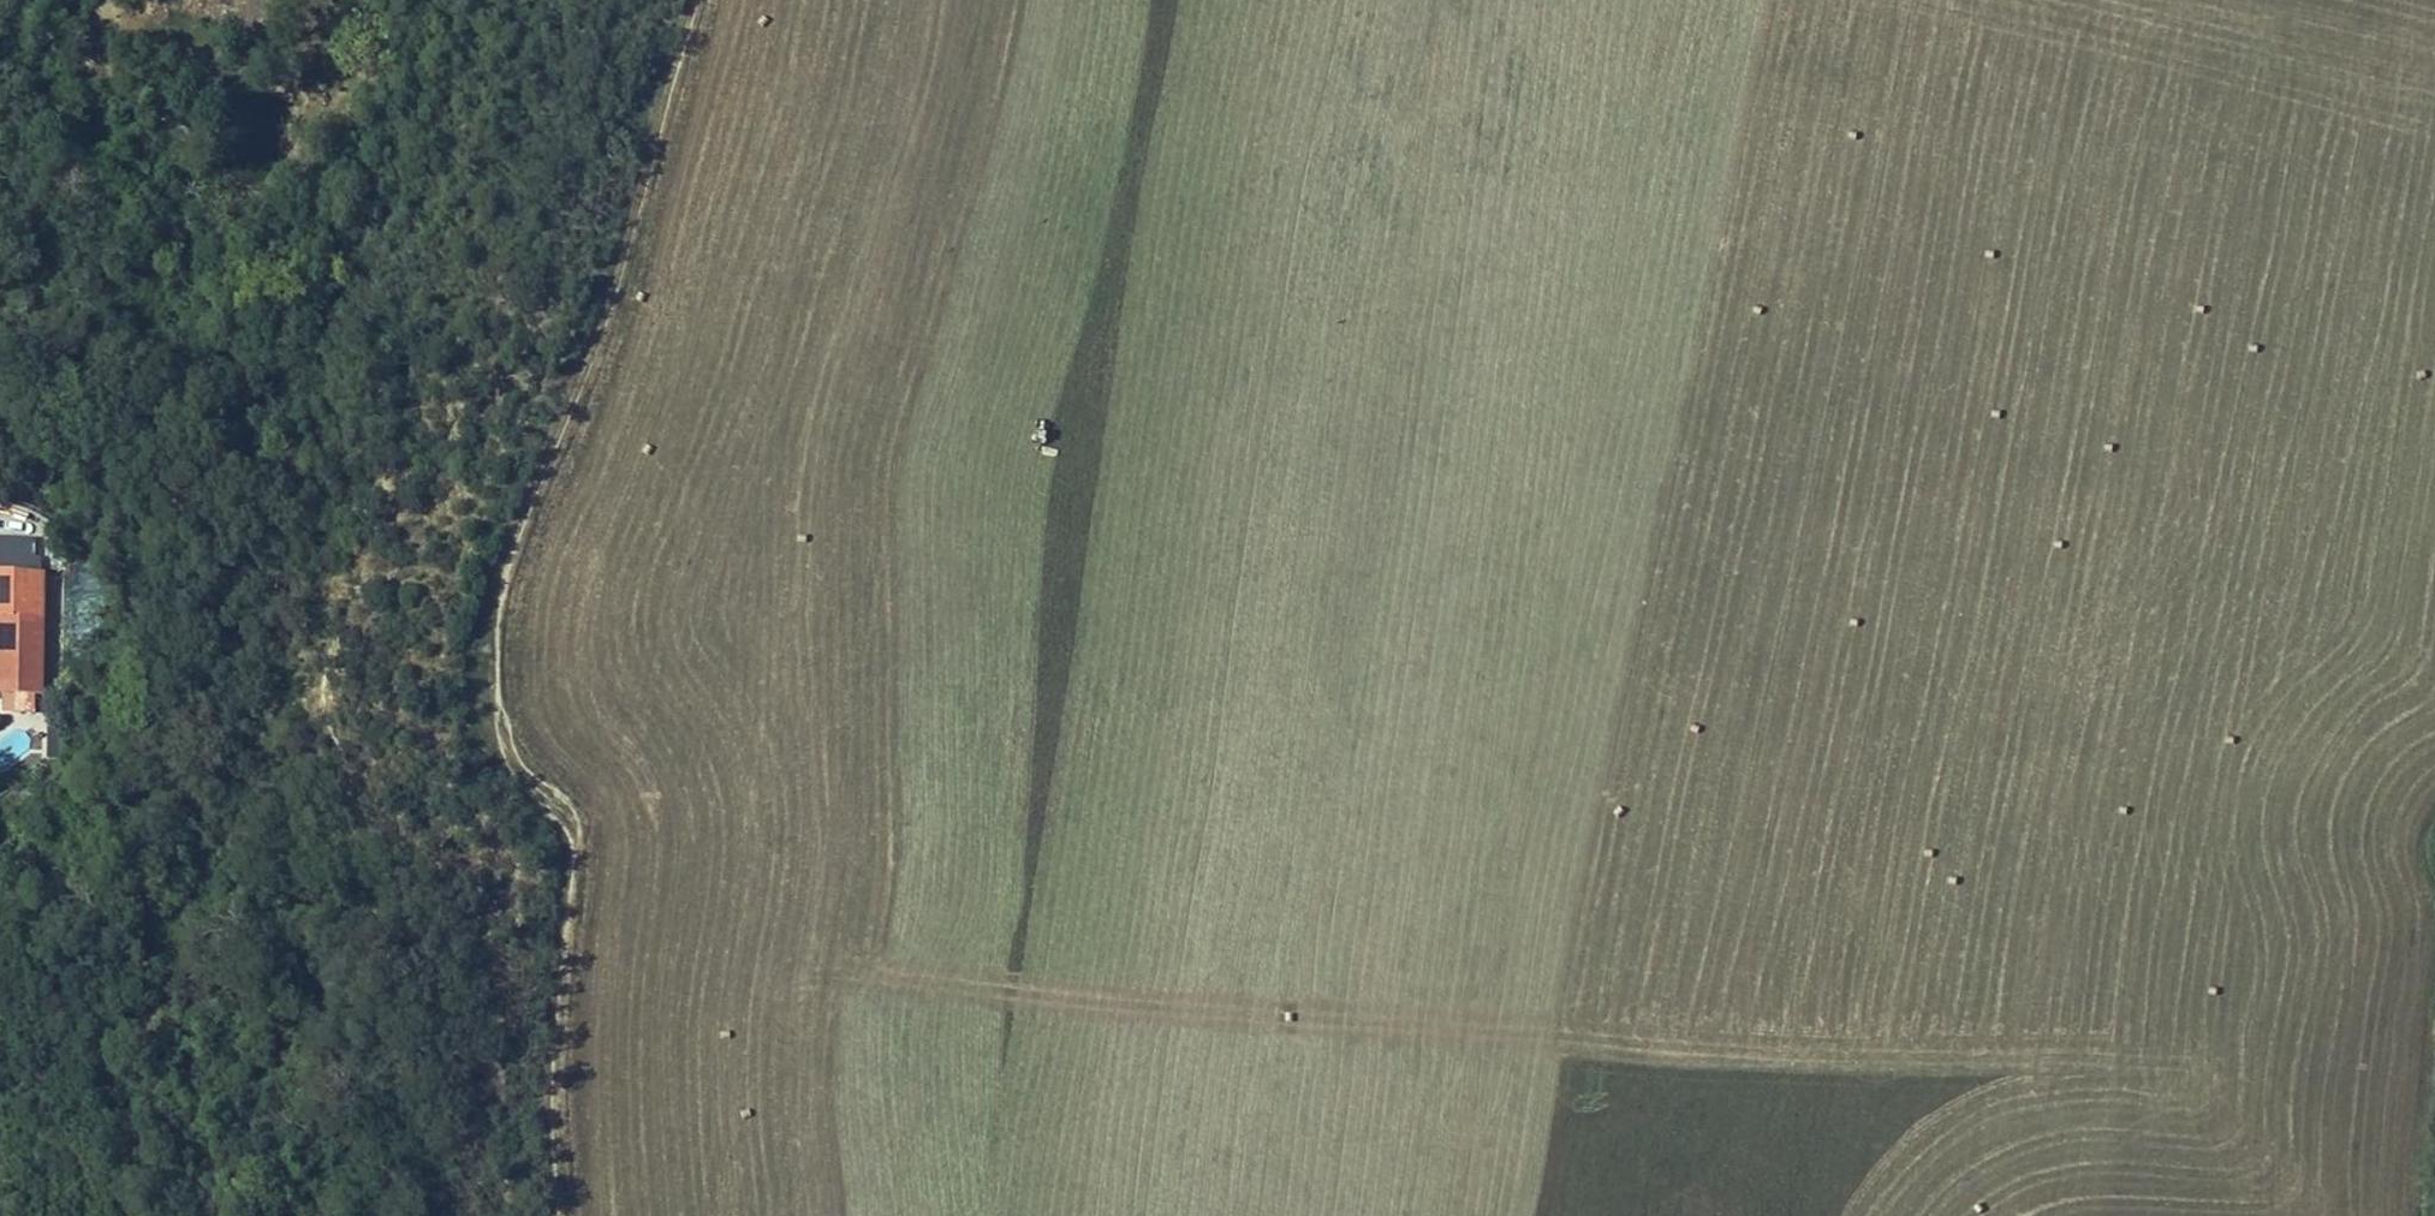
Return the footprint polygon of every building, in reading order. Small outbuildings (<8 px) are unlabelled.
[(35,533),(0,534),(0,564),(35,563),(35,533)] [(42,615),(42,572),(0,572),(0,614),(42,615)]
